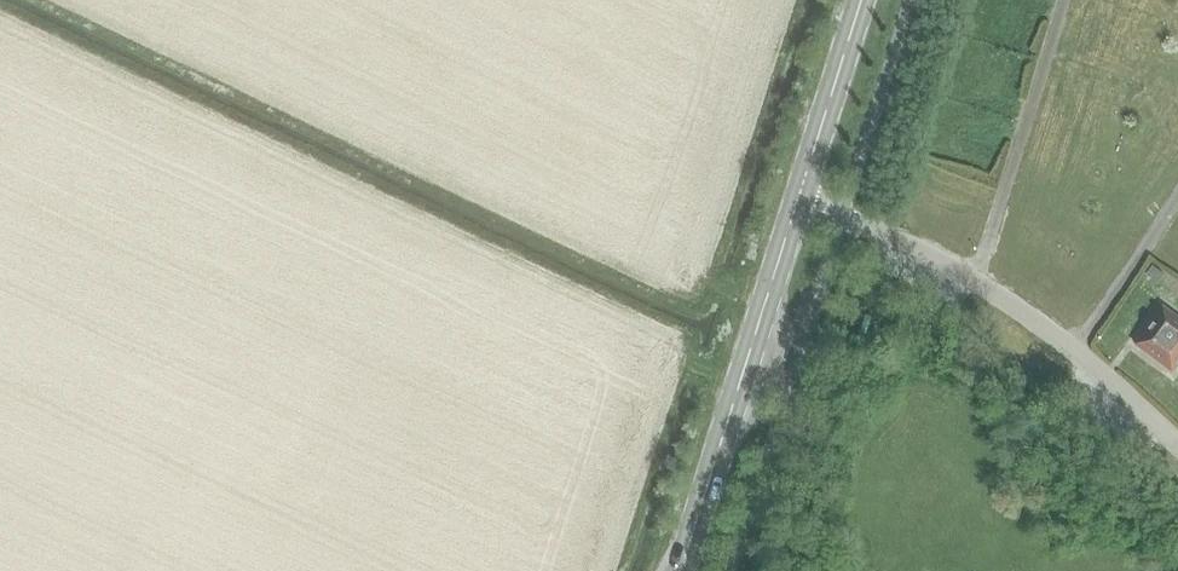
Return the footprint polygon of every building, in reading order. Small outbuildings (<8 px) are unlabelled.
[(1152,266),(1145,275),(1157,284),(1164,275),(1152,266)] [(1135,344),(1172,372),(1177,364),(1177,319),(1162,307),(1135,344)]
